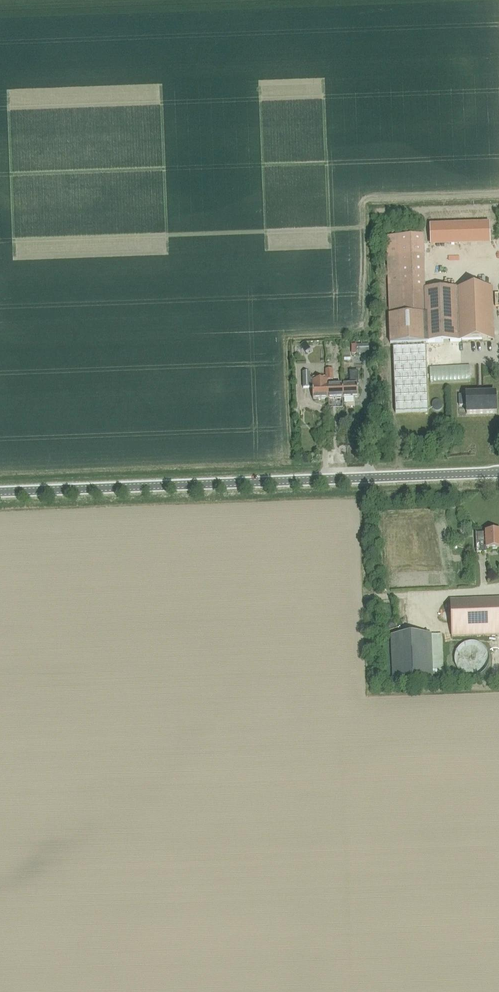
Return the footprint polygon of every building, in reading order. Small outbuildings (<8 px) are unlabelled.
[(386,257),(389,344),(493,340),(491,287),(424,290),(423,255),(422,235),(385,237),(386,257)] [(446,261),(446,269),(455,268),(454,260),(446,261)] [(355,345),(356,354),(368,353),(368,344),(355,345)] [(425,347),(392,348),(394,413),(427,412),(425,347)] [(358,398),(357,385),(358,385),(358,371),(349,371),(350,385),(342,386),(343,398),(358,398)] [(327,380),(325,380),(310,381),(309,373),(302,373),(303,389),(312,388),(312,400),(327,399),(327,386),(327,380)] [(327,399),(343,398),(342,386),(327,386),(327,399)] [(495,413),(495,394),(465,394),(465,395),(458,395),(458,405),(465,405),(465,413),(495,413)] [(439,401),(437,401),(435,401),(433,403),(432,405),(432,407),(433,410),(435,411),(437,412),(440,411),(442,409),(443,407),(442,405),(441,402),(439,401)] [(498,549),(498,532),(486,532),(486,534),(476,534),(476,553),(484,552),(484,550),(498,549)] [(498,635),(498,599),(451,601),(452,637),(498,635)] [(393,680),(433,678),(431,634),(391,636),(393,680)] [(432,651),(441,651),(440,636),(432,637),(432,651)] [(477,642),(472,642),(467,642),(462,644),(459,648),(456,652),(454,657),(455,662),(456,667),(459,671),(463,674),(467,676),(472,677),(477,676),(482,674),(486,671),(488,666),(490,661),(489,656),(488,652),(485,648),(481,644),(477,642)]
